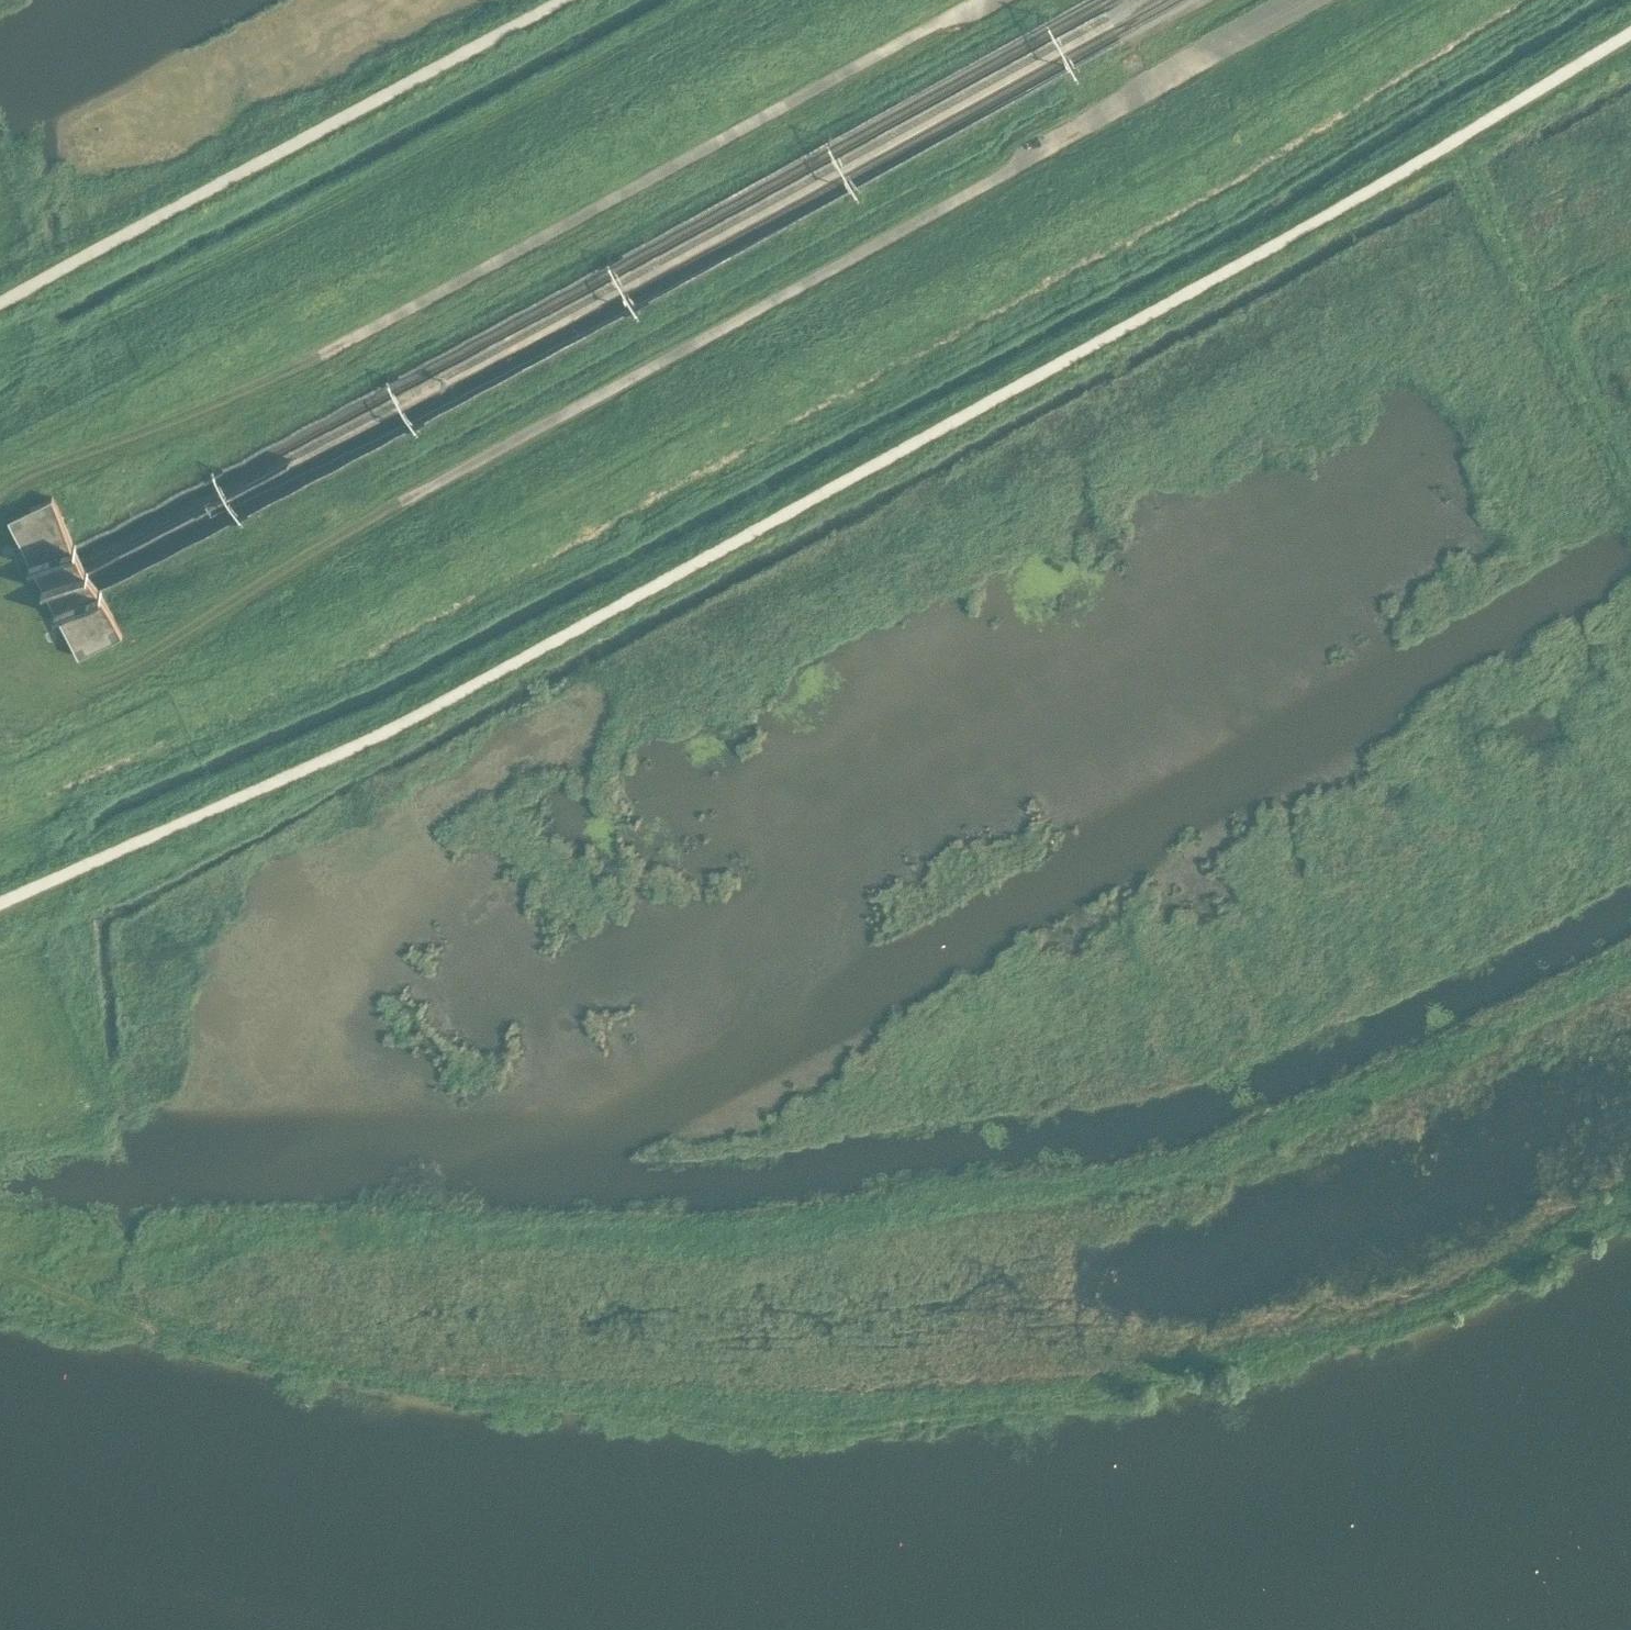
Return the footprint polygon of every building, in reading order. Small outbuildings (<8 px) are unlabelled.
[(72,538),(52,498),(8,520),(79,659),(122,637),(98,588),(93,580),(79,552),(72,538)]
